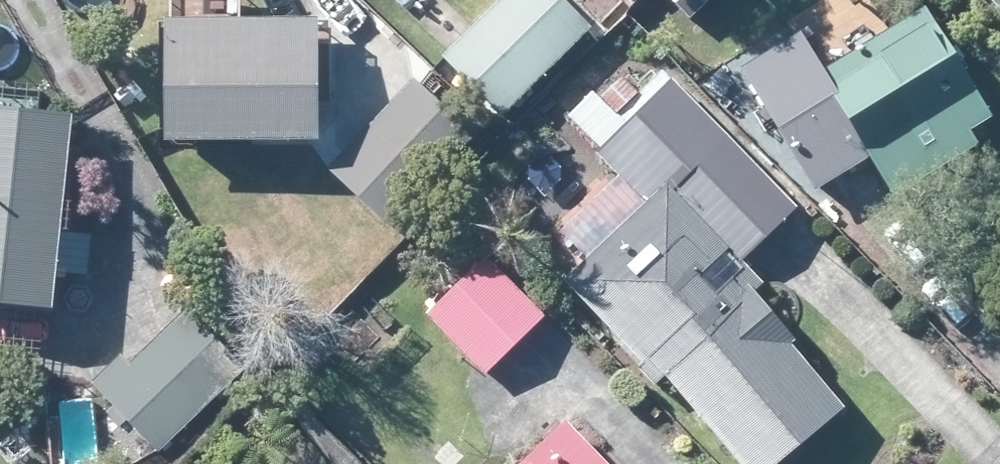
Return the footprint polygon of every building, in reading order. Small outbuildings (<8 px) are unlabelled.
[(572,2),(570,0),(507,0),(478,30),(455,51),(451,56),(510,118),(600,30),(572,2)] [(906,196),(990,144),(982,130),(999,119),(999,112),(936,8),(894,34),(861,54),(791,97),(841,180),(880,155),(906,196)] [(182,141),(336,140),(334,20),(276,20),(180,21),(182,141)] [(795,217),(808,206),(750,144),(747,147),(683,79),(632,126),(604,96),(600,90),(576,113),(607,147),(603,150),(654,204),(574,280),(653,364),(647,370),(663,387),(673,378),(754,463),(793,463),(857,405),(799,345),(806,337),(764,292),(771,286),(748,262),(795,217)] [(351,153),(336,169),(396,225),(479,136),(421,80),(416,86),(351,153)] [(53,117),(0,113),(0,307),(45,311),(52,226),(61,127),(62,117),(53,117)] [(434,314),(493,371),(550,314),(491,257),(434,314)] [(166,449),(252,366),(197,309),(139,364),(129,355),(102,382),(166,449)] [(575,422),(531,463),(615,463),(575,422)]
